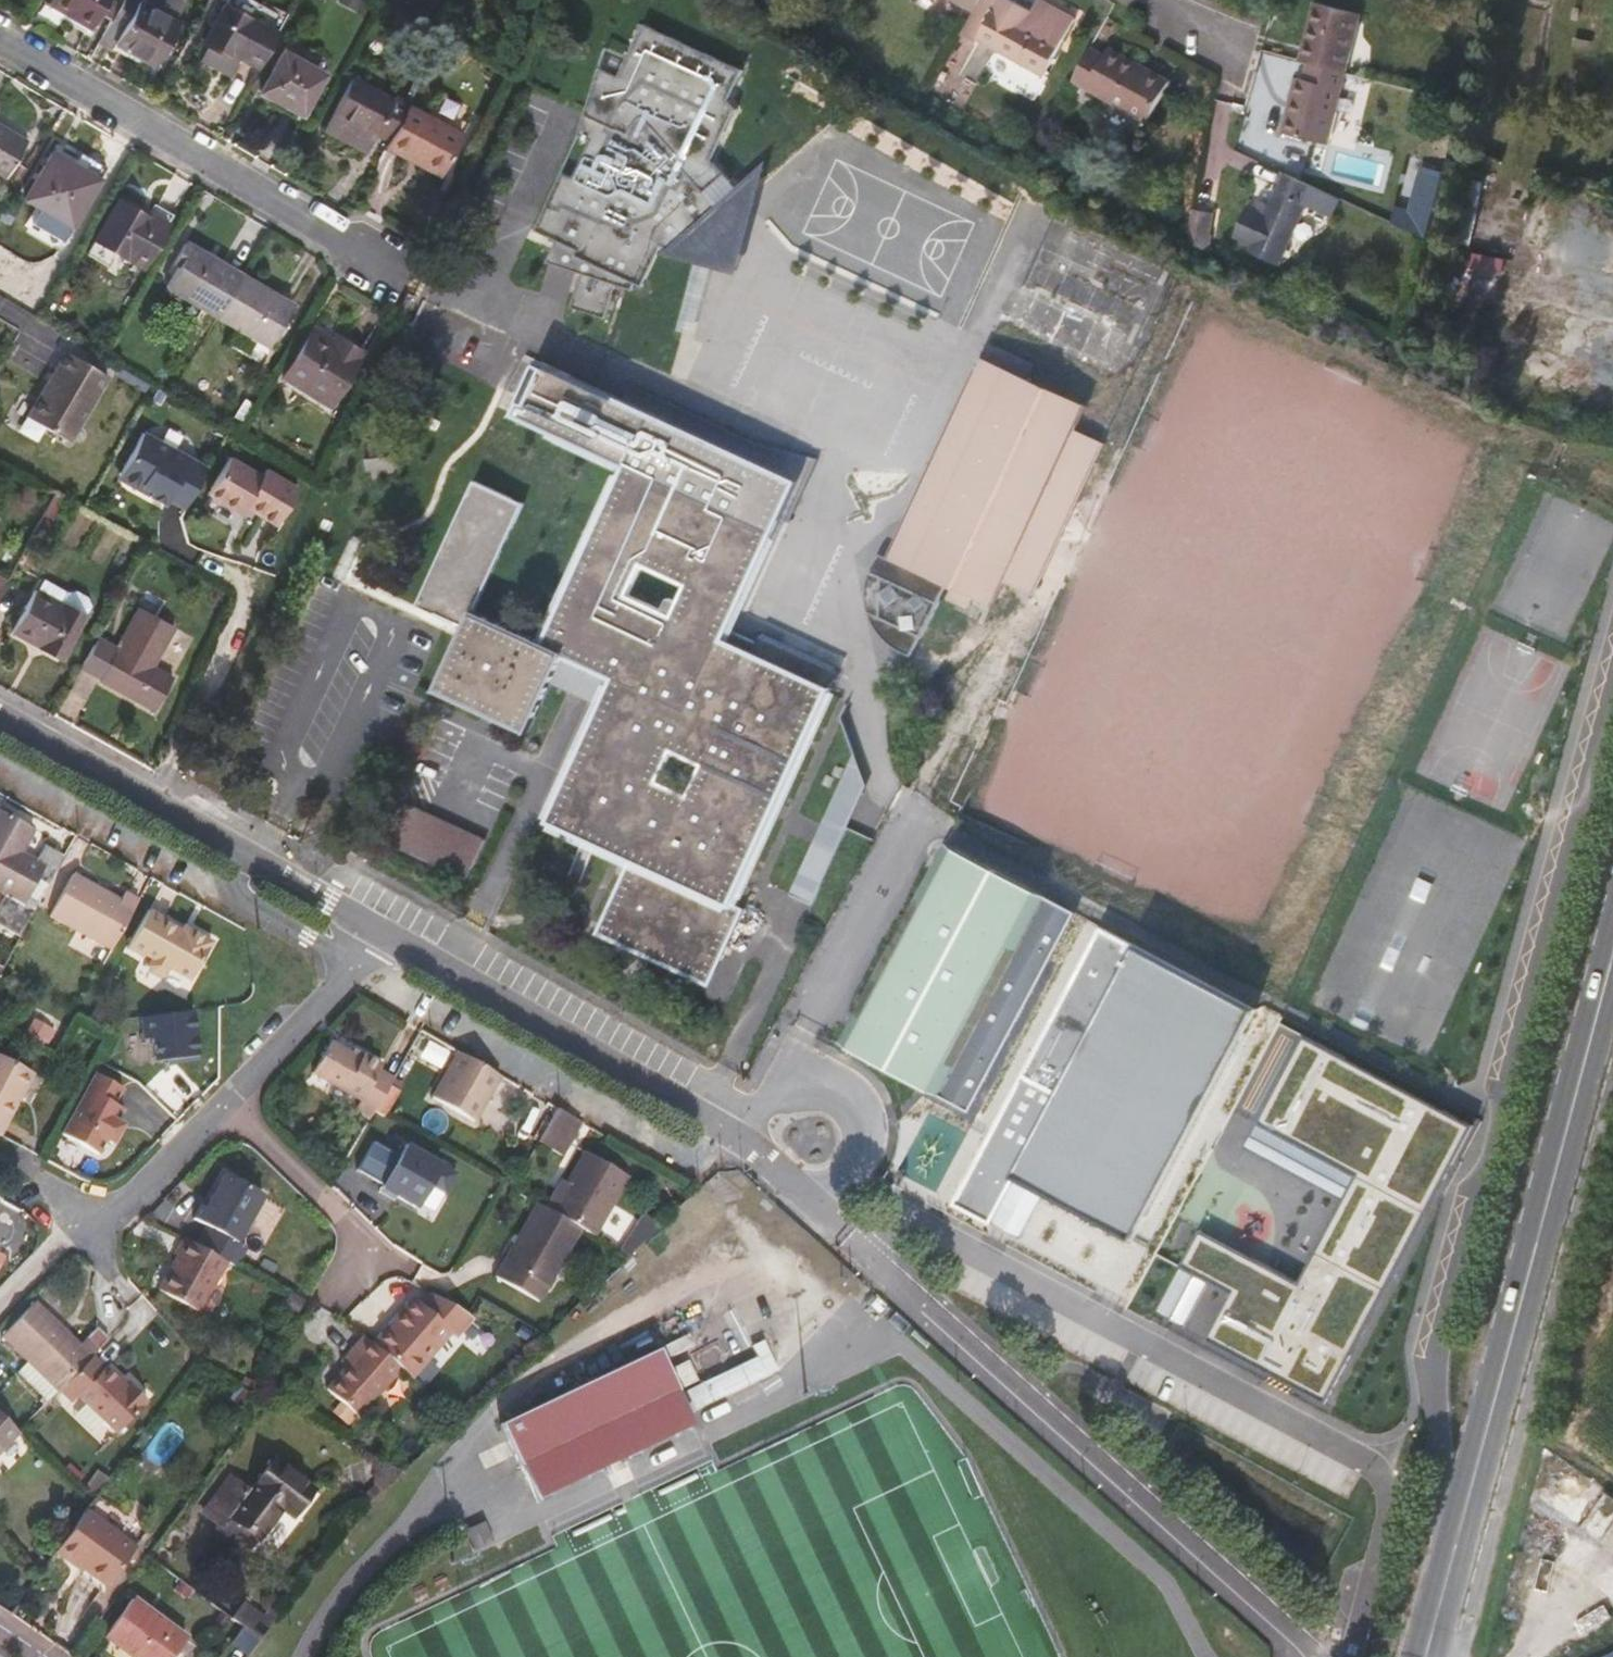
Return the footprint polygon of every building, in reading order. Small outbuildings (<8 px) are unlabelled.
[(49,3),(91,29),(109,0),(51,0),(49,3)] [(112,24),(124,31),(112,52),(119,56),(122,51),(142,63),(154,70),(178,28),(167,22),(150,12),(158,0),(126,0),(112,24)] [(150,12),(167,22),(177,5),(169,0),(158,0),(150,12)] [(335,5),(354,15),(362,0),(338,0),(335,5)] [(974,13),(982,0),(952,0),(974,13)] [(1044,76),(1063,43),(1076,19),(1051,5),(1048,11),(1036,4),(1033,11),(1013,0),(982,0),(974,13),(961,36),(977,44),(979,40),(1044,76)] [(1042,0),(1039,0),(1036,4),(1048,11),(1051,5),(1042,0)] [(1315,2),(1301,58),(1309,61),(1347,70),(1361,14),(1315,2)] [(228,57),(231,52),(239,56),(258,67),(279,29),(256,17),(253,23),(223,7),(203,44),(205,44),(228,57)] [(541,234),(555,241),(575,250),(573,255),(601,268),(598,277),(580,271),(580,273),(569,307),(603,318),(614,284),(631,290),(634,283),(640,286),(659,246),(665,249),(671,251),(693,231),(692,229),(715,208),(717,210),(719,208),(705,191),(721,177),(725,181),(728,179),(710,159),(732,110),(733,110),(735,108),(726,98),(740,68),(641,22),(617,75),(597,66),(584,108),(582,115),(585,116),(577,134),(588,140),(575,168),(541,234)] [(112,24),(100,45),(112,52),(124,31),(112,24)] [(228,57),(205,44),(197,58),(228,75),(239,56),(231,52),(228,57)] [(1091,48),(1073,81),(1147,123),(1170,81),(1110,47),(1104,55),(1091,48)] [(122,51),(119,56),(139,68),(142,63),(122,51)] [(283,52),(262,91),(302,113),(323,74),(283,52)] [(1347,70),(1309,61),(1305,79),(1296,77),(1281,134),(1328,145),(1347,70)] [(378,131),(392,139),(410,106),(411,103),(396,95),(393,99),(352,77),(323,129),(351,144),(360,126),(376,134),(378,131)] [(392,139),(388,147),(404,155),(407,149),(444,168),(463,134),(410,106),(392,139)] [(6,177),(28,141),(0,125),(0,173),(6,177)] [(360,126),(351,144),(367,152),(376,134),(360,126)] [(407,149),(404,155),(440,174),(444,168),(407,149)] [(41,208),(72,226),(100,179),(53,151),(25,198),(41,208)] [(759,182),(765,159),(735,187),(728,179),(725,181),(721,177),(705,191),(719,208),(717,210),(715,208),(692,229),(693,231),(671,251),(665,249),(660,253),(693,261),(710,265),(735,271),(759,182)] [(1286,171),(1264,215),(1247,207),(1232,236),(1251,245),(1248,251),(1278,265),(1308,203),(1315,206),(1323,189),(1286,171)] [(142,267),(175,211),(155,200),(148,213),(120,197),(94,240),(142,267)] [(72,226),(41,208),(32,224),(62,241),(72,226)] [(1187,241),(1209,251),(1211,234),(1207,233),(1211,212),(1193,209),(1187,241)] [(1073,229),(1059,260),(1096,277),(1111,246),(1073,229)] [(575,250),(555,241),(550,252),(545,262),(551,264),(580,273),(580,271),(598,277),(601,268),(573,255),(575,250)] [(166,286),(220,317),(244,276),(190,245),(166,286)] [(710,265),(693,261),(675,330),(680,331),(692,334),(710,265)] [(294,305),(244,276),(220,317),(269,346),(294,305)] [(1024,284),(1007,322),(1113,368),(1129,330),(1024,284)] [(336,336),(333,340),(314,328),(284,377),(330,405),(362,352),(336,336)] [(912,507),(889,556),(948,584),(952,586),(947,597),(967,608),(973,596),(993,605),(1004,582),(1032,595),(1103,442),(1075,428),(1086,404),(1027,377),(1034,362),(989,341),(912,507)] [(109,376),(67,351),(56,370),(59,371),(53,382),(50,380),(28,417),(70,441),(109,376)] [(761,643),(756,654),(724,639),(730,628),(774,533),(808,459),(754,445),(628,387),(619,407),(583,391),(533,367),(521,393),(507,424),(622,477),(544,645),(475,613),(522,510),(474,487),(420,603),(415,615),(452,632),(463,637),(439,690),(484,711),(493,715),(528,731),(559,666),(564,654),(615,678),(610,689),(548,822),(618,854),(632,860),(597,933),(708,985),(743,910),(731,904),(743,879),(771,818),(779,800),(808,737),(811,731),(822,708),(839,671),(764,636),(761,643)] [(208,468),(143,433),(121,474),(123,481),(136,488),(150,496),(167,505),(169,500),(186,509),(208,468)] [(397,437),(366,440),(368,482),(400,479),(397,437)] [(230,456),(209,494),(242,512),(247,503),(263,512),(262,514),(278,523),(299,485),(266,467),(262,474),(230,456)] [(48,522),(42,533),(49,537),(55,526),(48,522)] [(948,584),(889,556),(881,553),(871,571),(868,584),(868,602),(871,616),(880,632),(892,645),(912,655),(948,584)] [(43,578),(36,590),(85,616),(91,605),(87,596),(75,589),(66,590),(43,578)] [(36,590),(11,631),(61,658),(85,616),(36,590)] [(98,637),(80,667),(99,678),(98,680),(155,711),(173,677),(153,666),(175,626),(139,606),(116,647),(98,637)] [(730,628),(724,639),(756,654),(761,643),(730,628)] [(564,654),(559,666),(575,674),(592,681),(610,689),(615,678),(564,654)] [(815,846),(791,894),(815,905),(851,830),(872,785),(859,756),(825,824),(815,846)] [(405,802),(386,842),(466,880),(485,840),(405,802)] [(24,905),(45,866),(21,853),(34,829),(0,811),(0,892),(24,905)] [(967,1110),(1078,905),(952,837),(841,1043),(927,1089),(938,1095),(957,1105),(967,1110)] [(49,915),(111,949),(138,900),(124,892),(120,900),(73,874),(49,915)] [(164,919),(148,910),(127,948),(143,957),(144,955),(151,959),(147,966),(149,972),(158,977),(164,976),(168,968),(191,980),(212,942),(190,930),(187,935),(181,931),(162,921),(164,919)] [(1017,1174),(1133,1236),(1258,1000),(1107,920),(997,1124),(955,1201),(989,1221),(1017,1174)] [(190,930),(183,926),(181,931),(187,935),(190,930)] [(199,1060),(192,1012),(141,1018),(144,1040),(152,1039),(155,1062),(166,1060),(175,1059),(176,1063),(199,1060)] [(1329,1397),(1470,1118),(1306,1037),(1249,1146),(1346,1196),(1304,1280),(1203,1231),(1162,1310),(1186,1324),(1211,1283),(1229,1293),(1207,1334),(1329,1397)] [(354,1111),(369,1119),(374,1110),(376,1107),(393,1078),(387,1075),(390,1069),(362,1053),(360,1057),(350,1052),(330,1041),(312,1074),(360,1100),(354,1111)] [(430,1043),(424,1058),(444,1066),(450,1051),(430,1043)] [(352,1047),(350,1052),(360,1057),(362,1053),(352,1047)] [(502,1076),(457,1051),(431,1097),(474,1121),(502,1076)] [(4,1117),(9,1120),(34,1073),(0,1055),(0,1125),(4,1117)] [(94,1074),(61,1134),(98,1154),(105,1141),(110,1144),(121,1125),(116,1122),(122,1110),(113,1105),(122,1089),(94,1074)] [(393,1078),(376,1107),(387,1114),(406,1081),(395,1074),(393,1078)] [(557,1108),(538,1142),(562,1155),(581,1121),(557,1108)] [(0,1125),(0,1136),(9,1120),(4,1117),(0,1125)] [(373,1141),(357,1169),(383,1184),(381,1187),(396,1196),(415,1207),(429,1183),(444,1191),(455,1172),(406,1144),(399,1155),(373,1141)] [(566,1183),(551,1211),(581,1228),(594,1235),(628,1176),(584,1152),(566,1183)] [(207,1226),(196,1245),(226,1262),(234,1266),(238,1259),(246,1246),(236,1241),(262,1195),(224,1174),(205,1208),(201,1206),(193,1219),(207,1226)] [(559,1179),(544,1206),(551,1211),(566,1183),(559,1179)] [(396,1196),(381,1187),(379,1191),(394,1199),(396,1196)] [(544,1206),(536,1202),(494,1277),(539,1302),(581,1228),(551,1211),(544,1206)] [(651,1234),(636,1225),(620,1250),(629,1255),(651,1234)] [(196,1245),(184,1238),(174,1255),(177,1256),(158,1290),(198,1312),(226,1262),(196,1245)] [(468,1314),(430,1292),(420,1304),(416,1301),(389,1332),(385,1328),(372,1343),(400,1367),(412,1378),(452,1332),(457,1337),(475,1317),(468,1314)] [(411,1297),(385,1328),(389,1332),(416,1301),(411,1297)] [(33,1364),(59,1390),(91,1356),(108,1339),(97,1327),(79,1345),(35,1301),(2,1335),(28,1360),(33,1364)] [(339,1361),(345,1367),(369,1340),(362,1334),(339,1361)] [(372,1343),(369,1340),(345,1367),(326,1390),(358,1417),(400,1367),(372,1343)] [(687,1363),(668,1372),(657,1349),(501,1423),(519,1463),(675,1389),(694,1380),(687,1363)] [(59,1390),(58,1391),(71,1403),(77,1397),(115,1434),(146,1401),(128,1384),(124,1388),(116,1380),(91,1356),(59,1390)] [(756,1357),(678,1395),(687,1414),(765,1376),(756,1357)] [(28,1360),(16,1372),(47,1402),(58,1391),(59,1390),(33,1364),(28,1360)] [(120,1376),(116,1380),(124,1388),(128,1384),(120,1376)] [(678,1395),(675,1389),(519,1463),(536,1498),(692,1424),(687,1414),(678,1395)] [(0,1414),(0,1451),(18,1432),(0,1414)] [(272,1459),(263,1472),(306,1496),(312,1489),(272,1459)] [(96,1470),(84,1488),(94,1497),(107,1479),(96,1470)] [(249,1491),(227,1521),(256,1542),(280,1509),(292,1517),(306,1496),(263,1472),(249,1491)] [(200,1511),(223,1527),(227,1521),(249,1491),(227,1476),(200,1511)] [(98,1495),(89,1505),(106,1521),(115,1511),(98,1495)] [(84,1510),(56,1549),(107,1586),(135,1547),(84,1510)] [(223,1527),(215,1537),(244,1558),(256,1542),(227,1521),(223,1527)] [(132,1656),(173,1656),(174,1655),(187,1638),(132,1597),(103,1636),(132,1656)] [(243,1627),(231,1642),(249,1654),(271,1625),(260,1617),(242,1603),(231,1618),(243,1627)] [(267,1607),(260,1617),(271,1625),(278,1615),(267,1607)] [(229,1616),(222,1611),(215,1620),(222,1625),(229,1616)]
